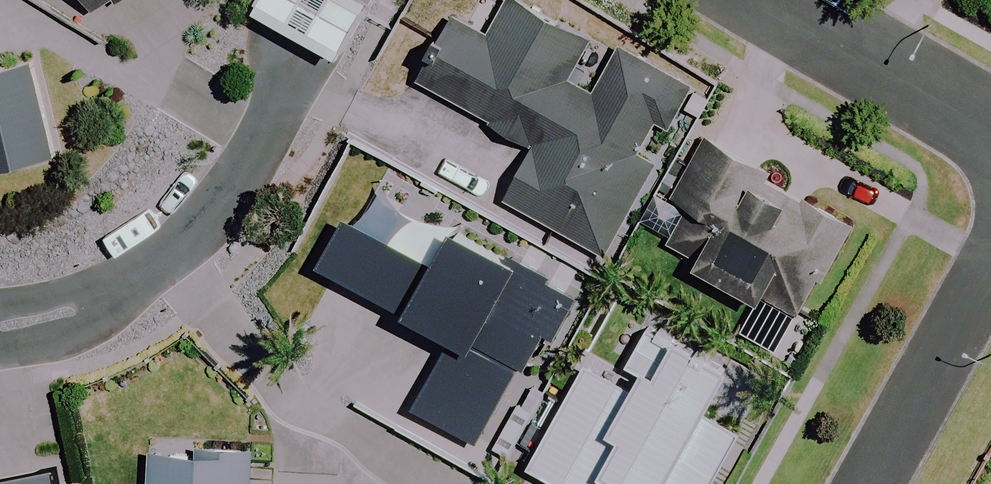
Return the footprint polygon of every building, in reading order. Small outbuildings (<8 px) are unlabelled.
[(90,10),(106,0),(84,0),(90,10)] [(367,0),(263,0),(255,13),(339,59),(371,2),(367,0)] [(452,16),(416,83),(534,145),(503,203),(604,257),(652,166),(636,157),(654,121),(670,130),(694,85),(615,43),(590,91),(570,80),(592,40),(517,0),(505,0),(487,35),(452,16)] [(56,160),(31,60),(0,68),(0,175),(56,160)] [(767,175),(705,140),(672,198),(688,207),(667,244),(698,261),(693,269),(756,304),(761,295),(796,315),(815,282),(819,284),(852,226),(803,198),(801,205),(762,183),(767,175)] [(431,265),(341,216),(312,269),(447,342),(410,409),(478,446),(541,332),(553,339),(575,299),(545,283),(548,278),(505,254),(501,262),(448,234),(431,265)] [(583,363),(523,472),(545,483),(708,483),(735,436),(699,416),(723,372),(671,344),(653,377),(640,370),(630,388),(583,363)] [(151,456),(149,483),(252,483),(254,452),(195,448),(194,458),(151,456)] [(51,470),(0,481),(0,483),(54,483),(51,470)]
